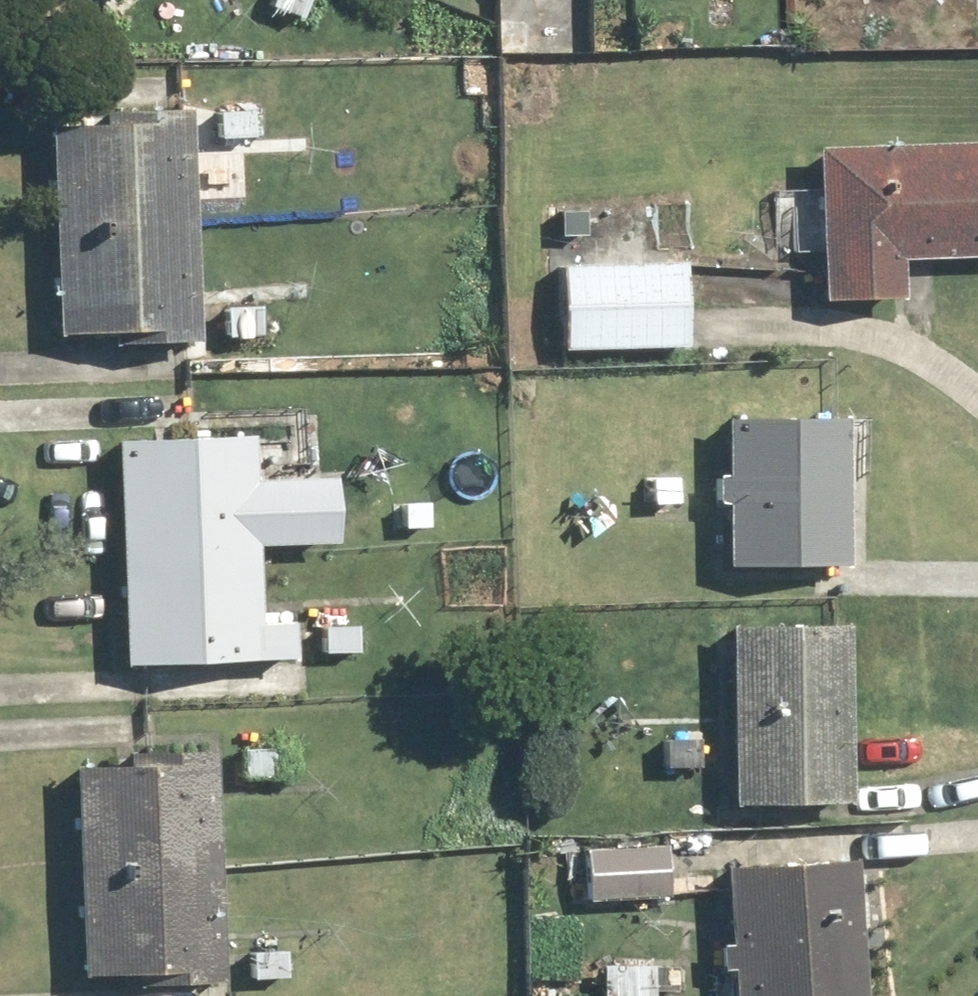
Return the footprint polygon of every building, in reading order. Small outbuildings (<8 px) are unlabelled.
[(197,142),(253,143),(254,77),(182,75),(182,84),(59,82),(53,338),(193,341),(197,142)] [(905,299),(904,261),(977,260),(977,142),(820,144),(822,300),(905,299)] [(686,287),(686,268),(565,265),(563,348),(691,351),(692,288),(686,287)] [(272,295),(219,293),(217,349),(269,351),(272,295)] [(718,476),(717,504),(731,504),(729,562),(840,566),(844,421),(731,418),(729,477),(718,476)] [(259,544),(340,543),(339,481),(251,483),(250,439),(122,441),(126,666),(296,663),(295,611),(260,611),(259,544)] [(442,505),(395,503),(397,450),(353,448),(350,506),(393,507),(392,533),(441,535),(442,505)] [(687,467),(637,465),(636,518),(686,519),(687,467)] [(369,612),(318,611),(316,670),(368,671),(369,612)] [(854,632),(735,629),(730,804),(849,808),(854,632)] [(705,732),(659,730),(657,779),(703,781),(705,732)] [(287,738),(231,738),(231,786),(287,786),(287,738)] [(79,972),(167,970),(168,982),(232,980),(231,927),(217,928),(212,756),(73,760),(79,972)] [(584,917),(620,916),(620,897),(667,897),(667,844),(584,845),(584,917)] [(860,869),(726,863),(725,893),(732,893),(730,943),(722,942),(721,969),(733,969),(732,995),(854,995),(860,869)] [(293,937),(245,935),(243,988),(292,989),(293,937)] [(648,991),(677,993),(680,958),(604,953),(601,995),(648,995),(648,991)]
